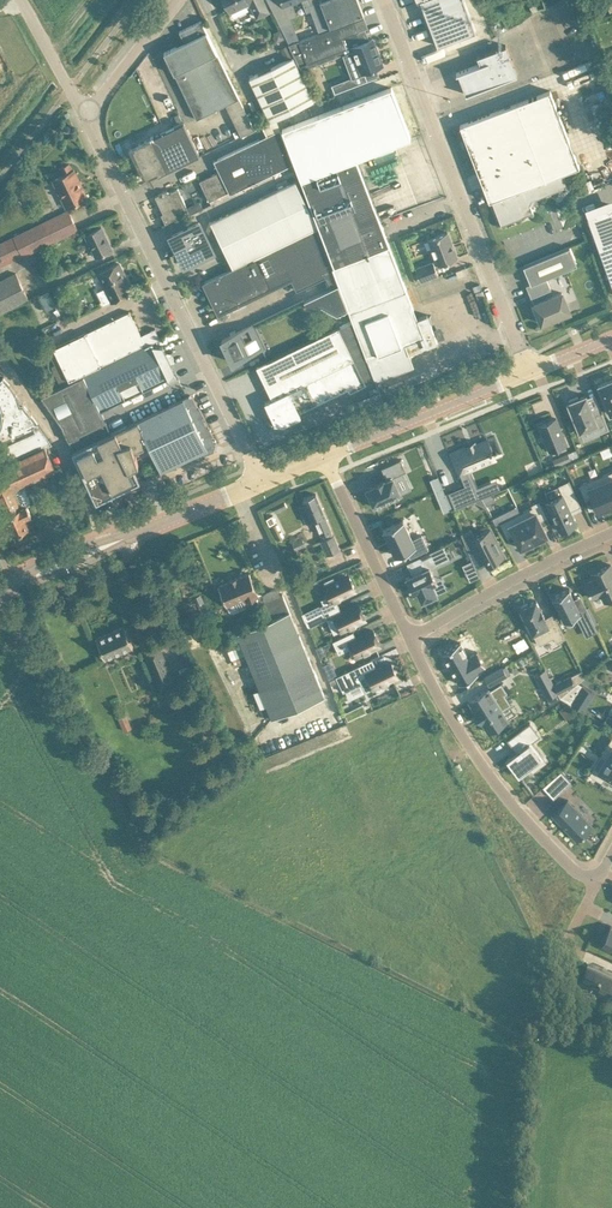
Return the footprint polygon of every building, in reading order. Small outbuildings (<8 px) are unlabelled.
[(230,12),(246,4),(247,6),(254,3),(256,7),(253,9),(257,17),(269,11),(263,0),(224,0),(230,12)] [(313,15),(319,32),(354,19),(364,15),(358,0),(319,0),(309,4),(313,15)] [(438,45),(476,31),(464,0),(420,0),(438,45)] [(534,3),(529,6),(533,12),(538,9),(534,3)] [(354,19),(319,32),(289,43),(299,65),(302,70),(343,53),(352,76),(332,84),(335,93),(368,80),(364,71),(383,64),(373,38),(361,42),(360,39),(356,31),(359,30),(354,19)] [(254,128),(239,98),(201,20),(179,31),(181,35),(179,36),(177,42),(178,44),(164,51),(169,62),(196,118),(226,104),(241,135),(254,128)] [(481,64),(458,72),(466,93),(516,73),(505,44),(477,55),(481,64)] [(293,56),(249,77),(270,120),(314,99),(293,56)] [(418,317),(357,158),(411,138),(392,86),(380,91),(282,128),(334,265),(332,265),(353,319),(374,377),(375,379),(414,365),(409,352),(438,341),(427,314),(418,317)] [(534,199),(534,198),(569,184),(564,172),(579,165),(550,90),(460,124),(489,200),(492,199),(501,224),(533,211),(531,205),(532,204),(534,199)] [(157,171),(158,174),(199,154),(184,122),(154,136),(153,135),(150,136),(151,137),(129,148),(144,178),(157,171)] [(292,162),(279,127),(225,154),(214,160),(219,171),(200,180),(209,200),(220,195),(229,190),(230,192),(292,162)] [(53,179),(67,206),(87,196),(74,169),(72,170),(69,163),(61,167),(65,174),(53,179)] [(295,180),(211,220),(222,245),(233,266),(257,255),(317,225),(295,180)] [(163,212),(161,213),(165,222),(189,211),(178,187),(168,192),(167,190),(155,195),(163,212)] [(587,216),(611,283),(611,207),(587,216)] [(78,229),(68,209),(0,243),(0,268),(78,229)] [(199,222),(171,235),(177,247),(184,244),(192,260),(206,253),(201,242),(207,239),(199,222)] [(215,275),(204,281),(219,311),(230,306),(290,277),(297,289),(326,275),(331,286),(338,282),(317,225),(257,255),(233,266),(215,275)] [(112,248),(101,226),(85,234),(96,256),(112,248)] [(457,257),(448,231),(428,238),(436,259),(415,268),(420,281),(438,274),(435,265),(457,257)] [(576,263),(569,246),(534,261),(523,265),(530,283),(526,285),(531,297),(542,292),(551,289),(546,277),(576,263)] [(97,290),(104,304),(132,290),(119,263),(98,273),(105,287),(97,290)] [(0,279),(0,312),(29,298),(16,271),(0,279)] [(337,313),(348,308),(338,283),(304,300),(307,306),(312,308),(321,304),(337,313)] [(48,290),(39,294),(46,310),(55,305),(48,290)] [(534,303),(542,323),(564,314),(571,311),(564,291),(545,299),(534,303)] [(226,310),(220,313),(223,318),(228,316),(226,310)] [(60,384),(69,380),(145,343),(129,311),(54,347),(56,352),(51,355),(55,363),(51,365),(60,384)] [(374,377),(353,319),(339,326),(257,366),(272,398),(265,401),(275,423),(285,423),(301,415),(299,412),(348,388),(350,392),(367,384),(366,381),(374,377)] [(232,361),(264,346),(253,323),(221,338),(232,361)] [(83,376),(41,396),(62,425),(64,430),(67,437),(69,440),(74,450),(116,430),(111,419),(106,421),(102,413),(101,411),(134,394),(149,387),(159,382),(170,377),(175,370),(163,345),(154,344),(153,342),(142,347),(83,376)] [(1,405),(1,408),(0,408),(0,409),(2,409),(2,415),(2,419),(2,421),(1,426),(0,428),(0,442),(2,446),(0,447),(0,459),(3,465),(45,446),(52,443),(39,424),(38,424),(23,403),(22,403),(20,404),(16,394),(13,389),(10,385),(3,377),(4,377),(3,376),(0,380),(0,403),(1,405)] [(598,384),(611,413),(611,412),(611,378),(598,384)] [(190,394),(127,425),(135,445),(147,440),(161,470),(168,466),(169,468),(168,468),(168,469),(177,467),(177,466),(175,466),(174,464),(186,458),(188,461),(196,457),(197,459),(204,455),(203,454),(212,449),(216,451),(218,445),(214,444),(210,435),(211,434),(208,427),(206,428),(201,416),(202,415),(199,408),(197,409),(190,394)] [(569,404),(567,405),(571,414),(573,413),(580,430),(598,423),(601,431),(609,428),(605,420),(599,404),(591,408),(587,396),(586,394),(578,397),(578,395),(569,399),(569,401),(568,402),(569,404)] [(556,418),(539,424),(550,450),(567,443),(556,418)] [(74,450),(72,451),(96,501),(140,480),(133,466),(138,463),(133,447),(135,445),(127,425),(126,425),(116,430),(74,450)] [(465,484),(448,491),(455,507),(455,508),(479,497),(467,467),(493,456),(491,450),(492,449),(488,439),(475,444),(474,442),(472,443),(473,445),(469,447),(468,445),(450,452),(459,473),(460,472),(465,484)] [(12,489),(56,469),(45,446),(3,465),(0,467),(0,495),(12,489)] [(522,461),(533,456),(531,451),(520,455),(522,461)] [(562,455),(553,458),(556,465),(563,462),(570,459),(567,452),(562,455)] [(417,463),(428,492),(445,485),(434,457),(417,463)] [(375,484),(367,488),(369,494),(368,495),(372,505),(374,504),(375,506),(401,493),(393,476),(407,470),(401,458),(382,467),(387,478),(385,480),(384,479),(375,483),(375,484)] [(611,503),(611,471),(601,475),(611,503)] [(586,498),(592,495),(598,511),(602,509),(603,511),(611,507),(611,506),(611,505),(611,503),(601,475),(581,484),(586,498)] [(546,502),(551,512),(552,511),(560,528),(564,527),(565,528),(573,524),(572,523),(576,521),(571,510),(581,505),(569,479),(558,484),(562,493),(547,500),(547,501),(546,502)] [(12,489),(0,495),(0,500),(6,513),(5,514),(9,522),(14,533),(29,526),(24,517),(31,514),(27,504),(20,507),(12,489)] [(492,492),(486,495),(490,503),(496,500),(492,492)] [(326,553),(339,548),(316,493),(302,499),(305,504),(300,506),(306,521),(314,518),(322,538),(320,539),(326,553)] [(532,506),(520,512),(534,541),(546,535),(547,534),(540,520),(547,516),(539,500),(531,504),(532,506)] [(285,501),(274,507),(276,511),(287,506),(285,501)] [(504,520),(500,522),(502,526),(507,536),(514,533),(517,538),(521,547),(522,547),(525,545),(525,547),(534,543),(533,541),(534,541),(520,512),(518,508),(516,505),(500,513),(504,520)] [(273,514),(267,517),(270,523),(276,520),(273,514)] [(403,519),(383,528),(396,554),(406,549),(410,557),(429,548),(422,534),(412,538),(403,519)] [(276,523),(271,526),(277,539),(282,536),(276,523)] [(471,529),(461,533),(471,556),(481,551),(488,564),(491,563),(492,565),(499,561),(498,559),(504,556),(490,528),(474,536),(471,529)] [(413,574),(406,577),(413,592),(417,590),(422,600),(426,599),(427,600),(434,597),(434,595),(438,593),(437,593),(433,583),(437,581),(436,580),(430,567),(449,558),(443,545),(407,562),(413,574)] [(592,597),(601,593),(604,600),(611,596),(611,567),(610,564),(598,569),(598,570),(599,570),(601,574),(596,576),(594,571),(592,572),(595,578),(586,583),(592,597)] [(230,579),(230,580),(218,585),(226,604),(246,596),(248,600),(257,596),(255,592),(257,591),(249,572),(238,577),(237,576),(230,579)] [(323,603),(320,605),(324,612),(339,605),(336,598),(355,589),(349,574),(335,581),(333,576),(324,580),(326,585),(324,586),(328,595),(321,598),(323,603)] [(263,602),(267,613),(268,616),(236,631),(259,688),(253,691),(260,707),(266,704),(271,716),(324,694),(283,594),(281,594),(279,590),(275,587),(263,592),(263,594),(265,601),(263,602)] [(598,630),(584,601),(577,604),(569,589),(570,588),(569,587),(552,596),(552,597),(553,597),(565,619),(564,619),(564,620),(578,613),(589,635),(598,630)] [(521,607),(520,608),(524,616),(523,616),(527,626),(529,626),(538,644),(553,637),(556,642),(561,639),(565,637),(552,613),(545,617),(536,599),(528,603),(528,602),(521,606),(521,607)] [(342,611),(339,605),(324,612),(334,633),(366,618),(359,603),(342,611)] [(311,609),(302,614),(305,621),(307,620),(309,619),(313,617),(315,616),(311,609)] [(307,620),(305,621),(308,627),(319,622),(316,616),(315,616),(313,617),(309,619),(307,620)] [(105,658),(133,646),(124,626),(96,637),(105,658)] [(356,656),(380,644),(373,629),(356,637),(353,631),(333,640),(339,653),(351,647),(356,656)] [(201,635),(204,643),(213,640),(211,632),(201,635)] [(461,641),(442,651),(459,683),(478,673),(476,671),(485,666),(478,651),(469,656),(461,641)] [(144,649),(160,687),(174,681),(158,644),(144,649)] [(316,648),(320,656),(325,654),(322,646),(316,648)] [(340,683),(343,691),(362,682),(366,690),(375,686),(377,689),(381,690),(385,688),(386,685),(385,682),(397,675),(391,661),(374,669),(369,660),(336,676),(336,677),(340,683)] [(502,667),(485,677),(490,686),(507,675),(502,667)] [(571,676),(554,684),(560,696),(575,684),(571,676)] [(336,677),(330,680),(333,687),(340,683),(336,677)] [(191,685),(199,702),(210,698),(203,680),(191,685)] [(551,681),(542,686),(548,698),(557,693),(551,681)] [(488,688),(469,700),(475,710),(474,710),(481,722),(483,721),(489,731),(508,719),(507,718),(501,709),(510,704),(511,703),(504,693),(507,691),(501,682),(489,689),(488,688)] [(575,684),(560,696),(584,711),(594,694),(577,682),(575,684)] [(466,718),(474,713),(460,692),(452,696),(466,718)] [(362,704),(352,709),(355,716),(366,711),(362,704)] [(569,704),(561,710),(564,715),(572,709),(569,704)] [(121,717),(127,731),(136,727),(129,713),(121,717)] [(603,722),(611,728),(611,716),(608,714),(603,722)] [(530,722),(507,739),(516,751),(520,757),(511,764),(519,775),(529,767),(544,757),(532,741),(540,735),(530,722)] [(601,755),(611,762),(611,736),(601,755)] [(589,774),(602,782),(603,781),(606,775),(611,778),(611,762),(601,755),(589,774)] [(561,771),(543,786),(554,797),(571,781),(561,771)] [(567,801),(551,815),(575,841),(591,826),(567,801)] [(611,925),(610,925),(611,926),(601,946),(600,945),(600,946),(611,952),(611,925)] [(584,985),(598,991),(598,992),(600,993),(599,995),(610,1000),(611,997),(611,996),(611,975),(592,966),(584,985)]
